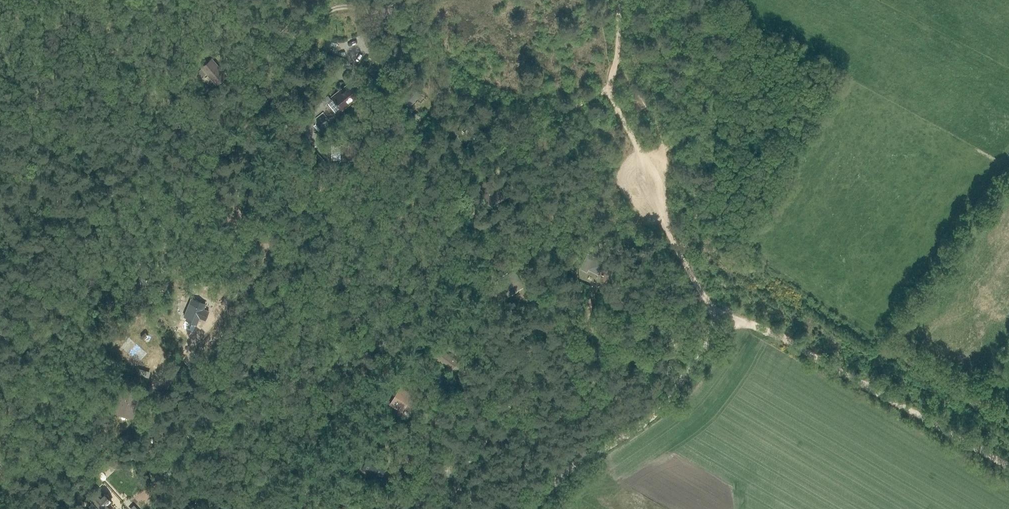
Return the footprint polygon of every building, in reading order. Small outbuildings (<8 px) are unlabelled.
[(228,75),(212,57),(201,67),(202,68),(198,71),(202,77),(206,73),(217,85),(228,75)] [(333,99),(329,103),(336,113),(341,109),(342,111),(359,98),(349,85),(332,98),(333,99)] [(410,107),(421,93),(413,87),(399,103),(402,106),(405,103),(410,107)] [(302,134),(299,124),(293,126),(295,136),(302,134)] [(359,160),(359,144),(340,145),(341,160),(359,160)] [(331,167),(316,150),(310,155),(325,172),(331,167)] [(484,181),(482,175),(474,177),(476,183),(484,181)] [(586,271),(587,269),(600,275),(606,263),(588,254),(581,268),(586,271)] [(517,290),(508,273),(498,278),(507,296),(517,290)] [(197,325),(200,318),(206,320),(210,311),(204,309),(206,303),(200,301),(198,306),(190,303),(188,307),(184,316),(186,317),(185,319),(197,325)] [(139,363),(147,353),(131,339),(123,349),(139,363)] [(412,393),(400,386),(389,404),(401,411),(412,393)] [(138,395),(121,390),(115,414),(133,418),(138,395)] [(106,492),(102,496),(96,490),(88,497),(95,504),(91,508),(109,508),(113,506),(110,503),(113,500),(106,492)]
